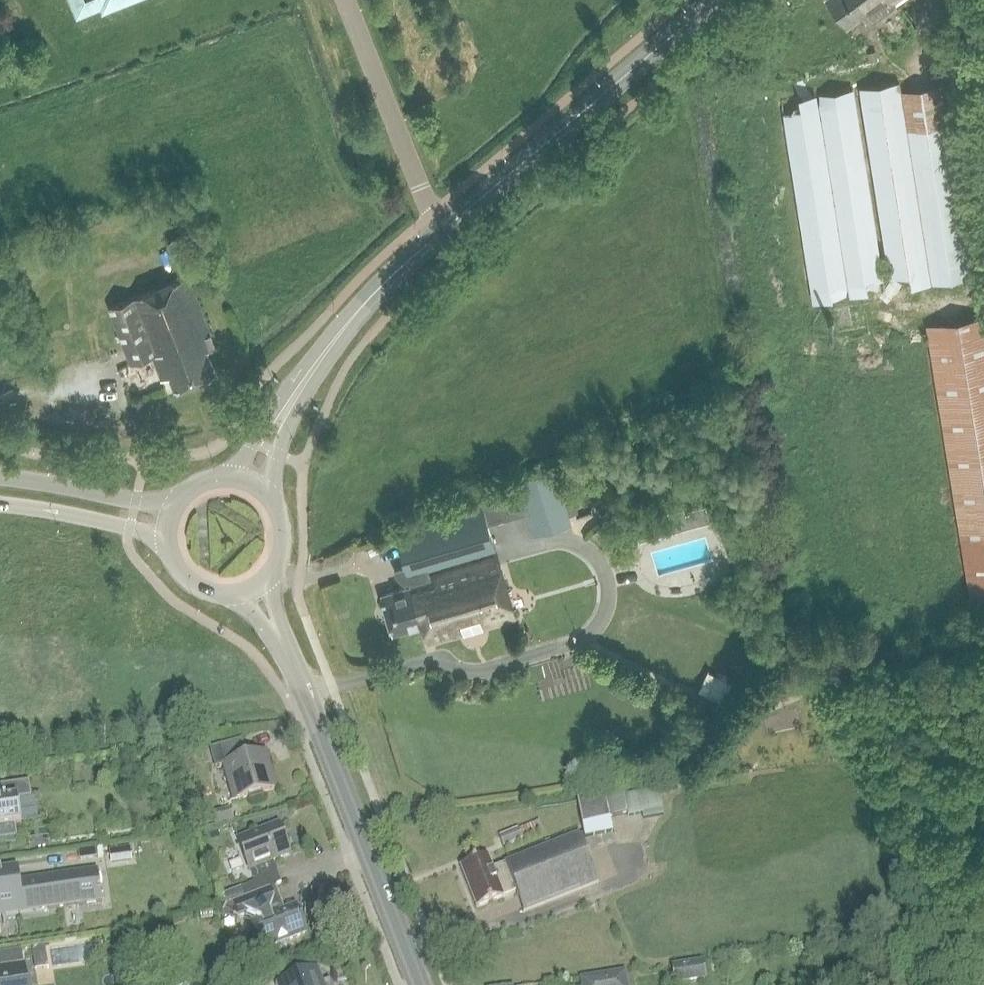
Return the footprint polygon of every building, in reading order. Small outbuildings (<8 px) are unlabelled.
[(906,0),(830,0),(847,25),(862,14),(870,26),(906,0)] [(869,62),(878,60),(875,52),(867,54),(869,62)] [(972,277),(941,85),(901,92),(899,83),(859,89),(891,290),(972,277)] [(813,303),(886,292),(854,90),(781,102),(813,303)] [(166,240),(182,278),(107,307),(131,365),(151,356),(160,381),(169,377),(174,390),(217,374),(207,350),(217,348),(189,275),(205,270),(189,232),(166,240)] [(925,325),(972,615),(983,613),(983,316),(925,325)] [(412,587),(381,596),(393,634),(423,625),(429,644),(516,618),(497,557),(427,578),(425,572),(496,552),(483,510),(397,535),(406,566),(393,570),(393,571),(394,572),(394,573),(395,574),(396,575),(396,576),(397,577),(398,578),(398,579),(399,579),(400,580),(401,581),(402,582),(402,583),(403,583),(410,581),(412,587)] [(704,511),(694,513),(696,522),(706,520),(704,511)] [(239,800),(276,789),(265,753),(246,758),(241,741),(210,750),(215,768),(224,766),(229,783),(234,782),(239,800)] [(31,798),(29,782),(0,786),(0,842),(17,840),(15,827),(21,826),(18,800),(31,798)] [(663,814),(658,788),(625,794),(624,789),(605,793),(604,789),(577,794),(584,835),(612,830),(610,815),(628,812),(628,815),(643,812),(644,818),(663,814)] [(231,807),(211,811),(215,826),(235,821),(231,807)] [(542,829),(539,820),(500,835),(504,846),(523,838),(522,836),(542,829)] [(278,825),(238,840),(254,883),(240,888),(244,898),(281,884),(277,872),(265,876),(261,865),(289,854),(278,825)] [(524,912),(598,883),(580,835),(505,864),(507,868),(494,873),(488,857),(461,867),(477,908),(503,898),(502,894),(515,889),(524,912)] [(129,847),(109,850),(111,862),(131,859),(129,847)] [(0,871),(0,908),(47,901),(48,909),(102,902),(98,870),(20,881),(18,868),(0,871)] [(266,891),(282,885),(281,884),(244,898),(225,906),(221,911),(251,924),(254,932),(249,934),(243,946),(249,961),(274,952),(271,946),(277,944),(286,948),(290,939),(304,933),(295,908),(284,912),(273,908),(275,901),(274,901),(272,906),(266,891)] [(226,904),(236,900),(232,889),(222,892),(226,904)] [(22,952),(0,955),(0,984),(27,984),(22,952)] [(694,978),(704,976),(702,962),(688,965),(689,975),(694,978)] [(275,984),(276,984),(324,984),(318,968),(275,984)] [(626,970),(579,977),(581,984),(629,984),(626,970)] [(225,972),(212,976),(215,984),(229,984),(225,972)]
